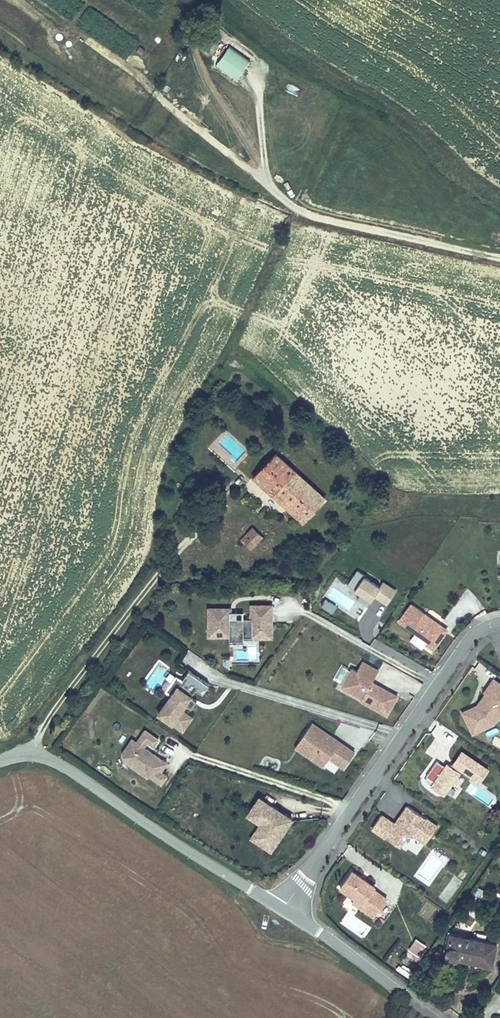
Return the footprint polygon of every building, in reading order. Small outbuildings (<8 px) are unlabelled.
[(249,61),(229,47),(215,66),(235,81),(249,61)] [(228,461),(232,456),(221,447),(217,452),(228,461)] [(276,452),(255,475),(305,519),(315,508),(285,482),(296,470),(276,452)] [(285,482),(315,508),(325,495),(296,470),(285,482)] [(254,524),(240,541),(249,548),(263,531),(254,524)] [(359,570),(352,564),(342,579),(356,589),(352,594),(361,601),(369,590),(382,598),(390,585),(377,576),(374,581),(359,571),(359,570)] [(324,599),(319,607),(331,614),(336,607),(324,599)] [(427,644),(441,624),(406,599),(394,616),(422,636),(420,639),(427,644)] [(230,608),(209,608),(209,635),(230,635),(230,642),(244,642),(244,636),(252,636),(253,625),(271,625),(271,604),(252,604),(252,612),(236,612),(236,618),(230,618),(230,608)] [(373,665),(352,654),(336,682),(356,693),(355,695),(381,709),(392,691),(366,677),(373,665)] [(153,709),(177,726),(186,713),(176,705),(180,699),(186,703),(191,695),(186,691),(191,685),(197,689),(203,680),(183,666),(153,709)] [(499,711),(499,683),(493,678),(484,691),(485,691),(476,703),(463,711),(473,732),(492,722),(499,711)] [(398,697),(391,716),(400,719),(407,700),(398,697)] [(324,752),(339,763),(349,747),(307,718),(296,734),(311,745),(306,753),(318,761),(324,752)] [(159,739),(145,729),(137,741),(132,738),(122,752),(124,762),(148,778),(149,776),(162,785),(168,776),(162,772),(168,763),(145,747),(148,743),(154,747),(159,739)] [(311,745),(296,734),(290,742),(306,753),(311,745)] [(462,750),(452,764),(481,783),(490,769),(462,750)] [(443,794),(459,772),(448,764),(446,766),(437,761),(426,776),(435,782),(432,786),(443,794)] [(471,798),(491,807),(496,796),(476,787),(471,798)] [(285,815),(253,794),(241,811),(254,819),(260,823),(251,837),(265,846),(285,815)] [(423,840),(434,824),(405,803),(396,817),(398,819),(395,824),(379,812),(369,826),(396,844),(404,834),(411,832),(423,840)] [(260,823),(254,819),(245,833),(251,837),(260,823)] [(417,855),(423,845),(416,840),(409,850),(417,855)] [(374,918),(387,899),(374,890),(376,888),(352,871),(341,888),(356,898),(364,904),(361,908),(374,918)] [(449,903),(462,881),(453,875),(439,898),(449,903)] [(364,904),(356,898),(353,902),(361,908),(364,904)] [(494,969),(499,945),(451,934),(446,954),(446,958),(447,960),(448,962),(450,963),(452,964),(455,965),(457,964),(459,963),(460,962),(494,969)] [(426,945),(417,939),(408,951),(418,957),(426,945)]
